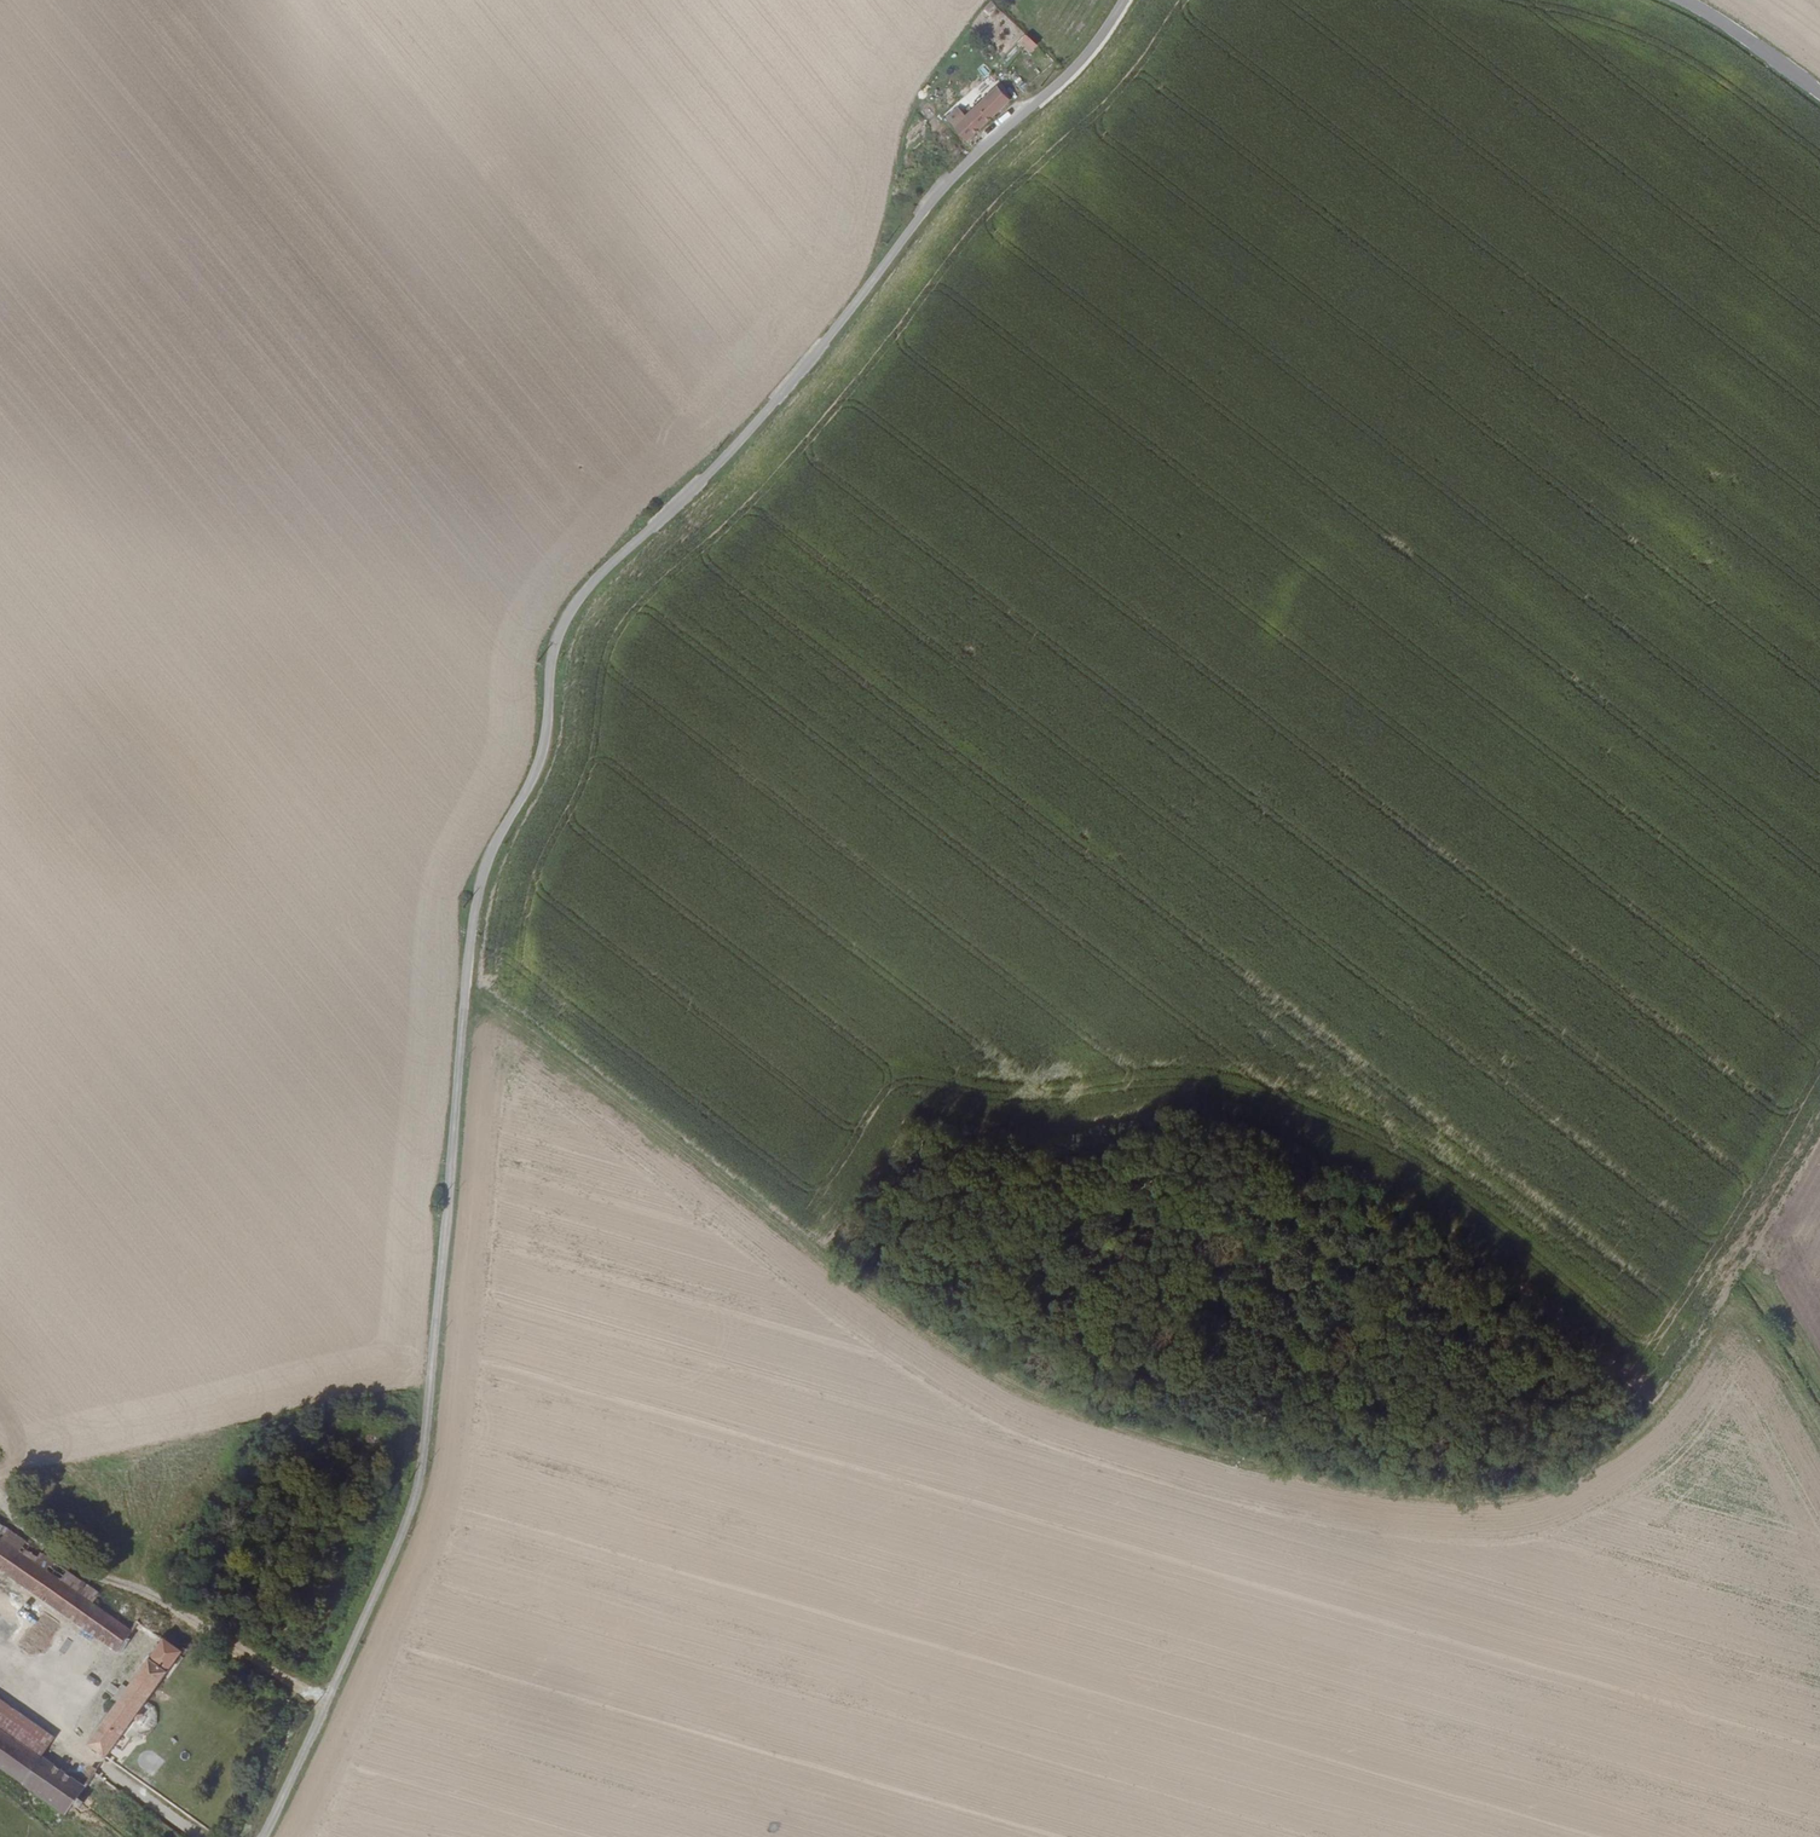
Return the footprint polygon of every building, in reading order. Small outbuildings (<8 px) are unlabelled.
[(1025,80),(1033,72),(1026,65),(1018,72),(1025,80)] [(969,102),(982,118),(1020,84),(1006,67),(973,97),(969,102)] [(16,1506),(0,1494),(0,1542),(127,1640),(151,1609),(16,1506)] [(102,1728),(121,1743),(199,1636),(181,1623),(177,1628),(102,1728)] [(26,1678),(0,1650),(0,1662),(20,1684),(26,1678)] [(96,1774),(0,1700),(0,1742),(77,1800),(96,1774)]
